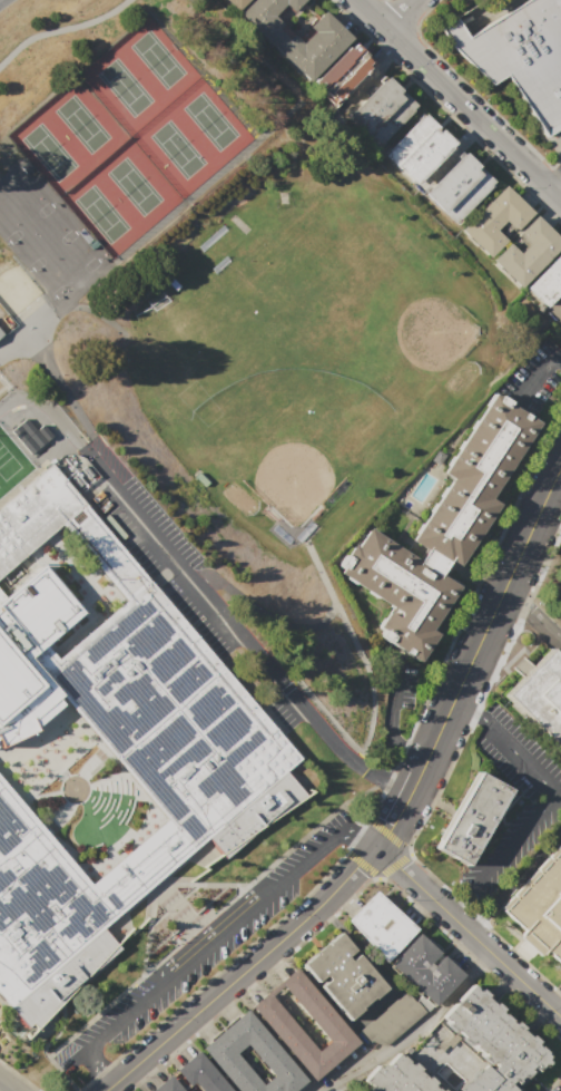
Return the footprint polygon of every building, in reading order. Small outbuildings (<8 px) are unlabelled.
[(235,10),(225,0),(245,0),(235,10)] [(238,12),(250,0),(301,0),(291,11),(284,4),(273,14),(301,41),(311,31),(305,26),(321,9),(350,37),(307,80),(238,12)] [(466,36),(525,0),(560,0),(560,128),(559,124),(542,135),(504,75),(490,84),(451,46),(440,28),(455,18),(466,36)] [(332,105),(312,85),(353,42),(373,62),(332,105)] [(375,146),(345,117),(384,77),(414,106),(375,146)] [(413,183),(383,154),(422,114),(451,143),(413,183)] [(451,222),(423,194),(463,154),(491,182),(451,222)] [(530,213),(513,231),(503,221),(495,230),(504,240),(488,256),(461,230),(503,186),(530,213)] [(491,262),(509,244),(518,253),(528,243),(518,234),(535,217),(560,243),(518,288),(491,262)] [(523,288),(560,249),(560,297),(557,293),(543,308),(523,288)] [(445,565),(439,576),(456,587),(430,630),(435,634),(419,662),(373,634),(388,608),(336,576),(365,529),(417,563),(424,551),(409,542),(447,479),(440,474),(491,393),(537,421),(488,499),(496,505),(454,571),(445,565)] [(50,435),(40,424),(34,430),(24,418),(10,430),(29,453),(50,435)] [(67,462),(79,451),(100,478),(88,488),(67,462)] [(29,1029),(0,995),(0,779),(90,885),(166,820),(40,674),(0,709),(0,591),(4,596),(42,564),(85,614),(47,646),(57,659),(122,602),(59,527),(0,577),(0,510),(50,467),(301,760),(285,773),(302,793),(225,860),(207,839),(102,929),(120,951),(29,1029)] [(550,649),(560,660),(560,750),(505,695),(550,649)] [(436,848),(476,772),(509,790),(466,865),(436,848)] [(499,909),(560,841),(560,961),(547,948),(540,955),(519,936),(523,931),(499,909)] [(344,918),(384,962),(415,927),(373,890),(344,918)] [(301,966),(347,1019),(384,987),(335,931),(301,966)] [(388,964),(433,1005),(461,974),(417,933),(388,964)] [(250,1006),(297,968),(358,1042),(312,1081),(250,1006)] [(511,1090),(510,1090),(460,1090),(457,1089),(465,1081),(466,1082),(471,1077),(469,1075),(476,1069),(479,1070),(482,1066),(490,1072),(495,1066),(492,1063),(490,1066),(481,1059),(484,1054),(481,1051),(480,1053),(470,1043),(469,1045),(462,1040),(464,1036),(455,1030),(454,1031),(447,1025),(451,1023),(446,1020),(444,1021),(441,1016),(471,983),(478,988),(479,986),(489,995),(486,997),(493,1003),(494,1001),(503,1009),(500,1013),(503,1015),(503,1014),(511,1021),(510,1022),(512,1024),(515,1021),(523,1029),(521,1031),(528,1036),(530,1034),(538,1042),(534,1045),(537,1048),(539,1048),(544,1053),(543,1054),(545,1056),(542,1059),(547,1063),(543,1065),(541,1063),(537,1069),(531,1064),(526,1069),(529,1072),(525,1075),(521,1071),(514,1079),(512,1077),(505,1084),(511,1090)] [(399,1014),(405,1021),(413,1014),(410,1011),(417,1005),(403,990),(371,1020),(381,1031),(399,1014)] [(302,1077),(285,1090),(239,1090),(203,1049),(246,1011),(302,1077)] [(198,1051),(231,1090),(200,1090),(193,1083),(189,1085),(175,1070),(177,1068),(198,1051)] [(437,1089),(440,1090),(370,1090),(367,1088),(371,1085),(367,1082),(366,1084),(362,1081),(377,1065),(378,1068),(383,1063),(385,1065),(396,1054),(400,1056),(401,1055),(407,1061),(406,1063),(410,1065),(411,1064),(413,1062),(420,1069),(417,1072),(425,1079),(427,1077),(434,1082),(432,1085),(436,1090),(437,1089)] [(168,1075),(184,1090),(152,1090),(168,1075)]
